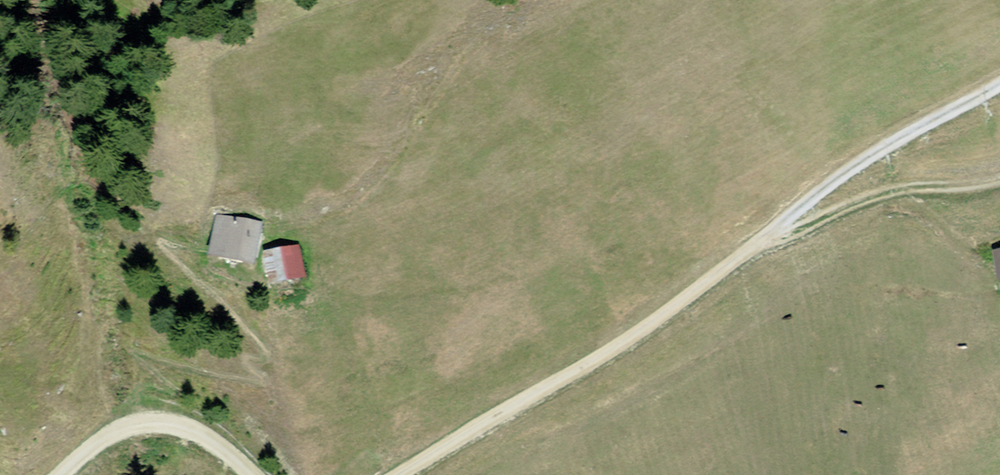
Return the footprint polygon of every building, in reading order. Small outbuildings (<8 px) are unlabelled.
[(264,224),(216,215),(208,259),(256,268),(264,224)] [(299,247),(264,255),(271,289),(307,281),(299,247)]
